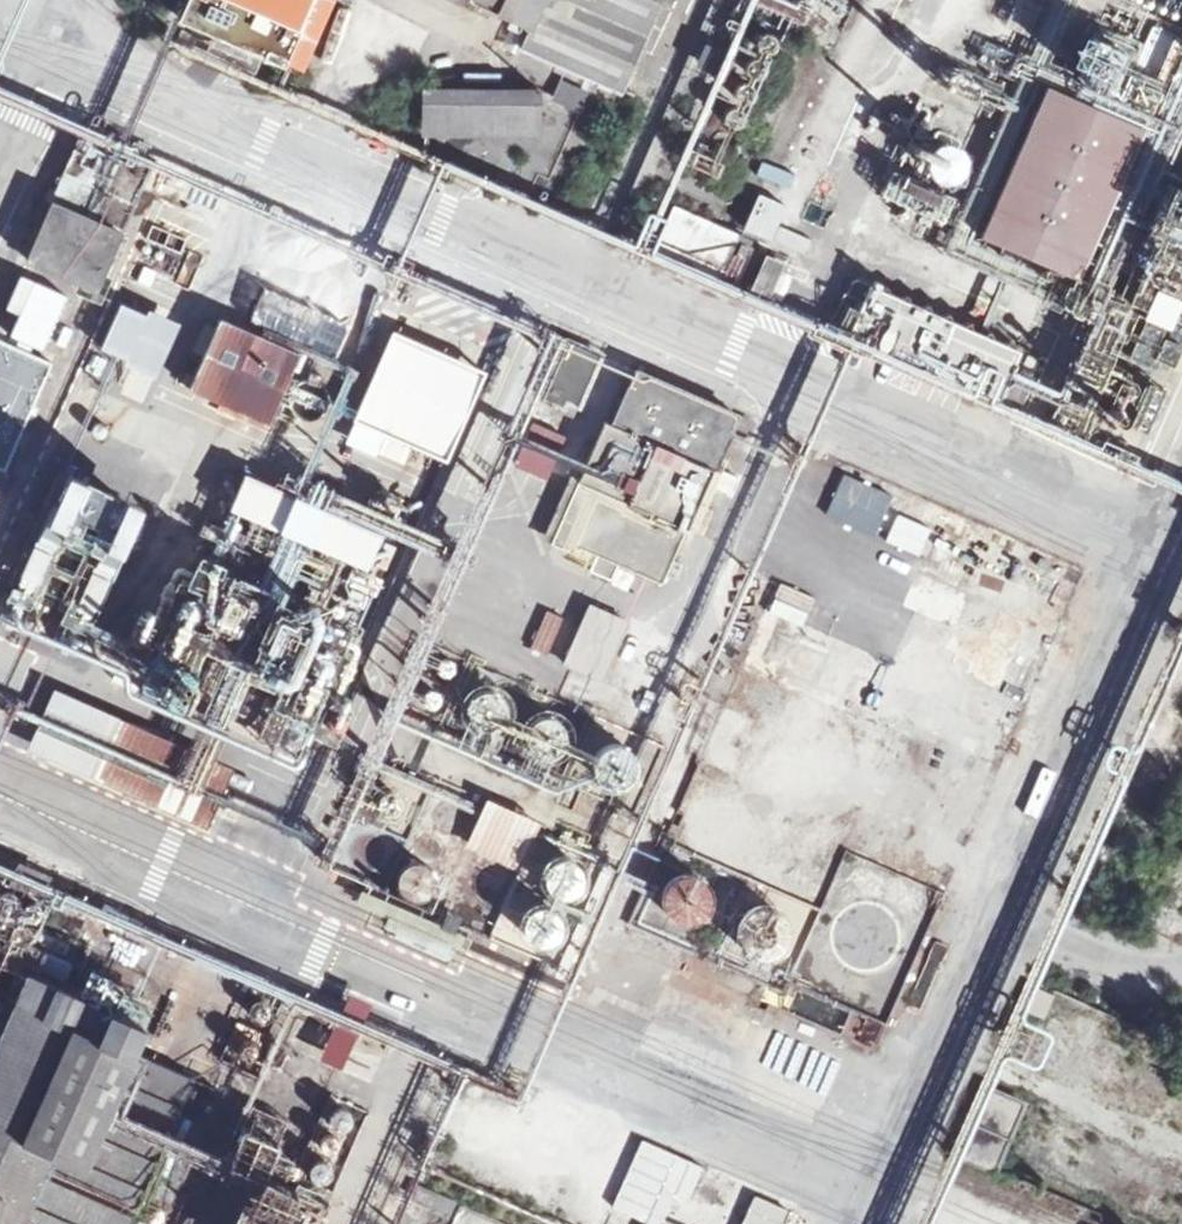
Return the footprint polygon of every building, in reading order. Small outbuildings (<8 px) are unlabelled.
[(458,6),(533,38),(523,58),(625,103),(671,0),(461,0),(458,6)] [(922,16),(1004,53),(1027,0),(929,0),(922,16)] [(1141,52),(1094,33),(1085,53),(1080,51),(1068,79),(1120,102),(1141,52)] [(1157,42),(1136,89),(1168,102),(1181,71),(1181,54),(1157,42)] [(578,113),(590,93),(564,77),(552,97),(578,113)] [(425,86),(424,136),(545,137),(546,88),(425,86)] [(1149,141),(1048,97),(980,248),(1082,292),(1149,141)] [(156,165),(86,135),(27,265),(98,294),(156,165)] [(682,150),(669,145),(644,209),(657,214),(682,150)] [(757,181),(790,187),(793,169),(760,163),(757,181)] [(899,171),(889,193),(937,213),(946,191),(899,171)] [(776,240),(787,200),(757,192),(747,232),(776,240)] [(1177,198),(1159,238),(1181,248),(1181,200),(1177,198)] [(674,214),(653,260),(766,308),(783,272),(750,257),(754,248),(674,214)] [(783,225),(776,240),(803,254),(810,238),(783,225)] [(17,287),(0,323),(0,349),(2,349),(0,355),(0,469),(72,310),(17,287)] [(867,295),(845,343),(999,409),(1020,362),(867,295)] [(102,352),(161,375),(181,323),(123,300),(102,352)] [(451,457),(488,368),(394,329),(357,418),(451,457)] [(305,372),(225,333),(192,400),(272,440),(305,372)] [(599,360),(568,346),(545,398),(577,411),(599,360)] [(736,418),(638,376),(566,539),(665,582),(736,418)] [(387,433),(381,457),(405,463),(411,439),(387,433)] [(553,480),(563,453),(522,439),(513,465),(553,480)] [(1082,571),(827,459),(808,502),(791,544),(777,578),(748,646),(735,674),(846,722),(868,668),(799,637),(836,548),(962,602),(933,671),(915,663),(901,696),(919,704),(907,731),(995,768),(1082,571)] [(138,548),(157,500),(78,468),(40,561),(57,568),(83,504),(113,516),(105,535),(138,548)] [(126,694),(295,771),(305,748),(335,761),(352,723),(322,710),(390,556),(220,479),(153,633),(123,620),(106,658),(136,671),(126,694)] [(748,646),(777,578),(758,570),(729,638),(748,646)] [(552,650),(568,619),(548,609),(532,640),(552,650)] [(622,633),(587,616),(564,669),(600,684),(622,633)] [(1179,649),(1155,706),(1181,718),(1181,651),(1179,649)] [(468,677),(442,735),(501,760),(510,739),(526,746),(521,758),(548,770),(563,735),(531,722),(538,707),(468,677)] [(225,778),(50,698),(26,755),(201,836),(225,778)] [(1121,783),(1167,803),(1181,771),(1181,768),(1136,748),(1121,783)] [(1069,900),(1181,948),(1181,784),(1167,817),(1117,795),(1069,900)] [(467,847),(522,870),(544,820),(488,796),(467,847)] [(884,1020),(940,891),(842,848),(816,907),(780,891),(771,910),(751,901),(737,934),(727,929),(718,948),(884,1020)] [(706,912),(703,873),(665,876),(668,915),(706,912)] [(729,980),(704,969),(696,990),(721,1000),(729,980)] [(140,1194),(191,1082),(132,1055),(144,1029),(14,972),(0,1003),(0,1223),(127,1223),(140,1194)] [(1030,987),(1020,1009),(1043,1020),(1054,996),(1030,987)] [(832,1073),(669,1001),(645,1061),(808,1131),(832,1073)] [(344,1067),(359,1033),(337,1024),(322,1058),(344,1067)] [(191,1082),(140,1194),(166,1205),(217,1093),(191,1082)] [(987,1089),(957,1156),(995,1173),(1025,1105),(987,1089)] [(366,1179),(386,1121),(364,1114),(345,1172),(366,1179)] [(219,1164),(254,1178),(256,1176),(270,1141),(237,1126),(219,1164)] [(674,1223),(698,1160),(639,1139),(614,1208),(648,1220),(646,1223),(675,1223),(674,1223)] [(234,1223),(315,1223),(324,1205),(256,1176),(254,1178),(234,1223)] [(398,1204),(444,1223),(450,1223),(457,1210),(406,1187),(398,1204)] [(788,1206),(753,1193),(742,1223),(781,1223),(788,1206)]
